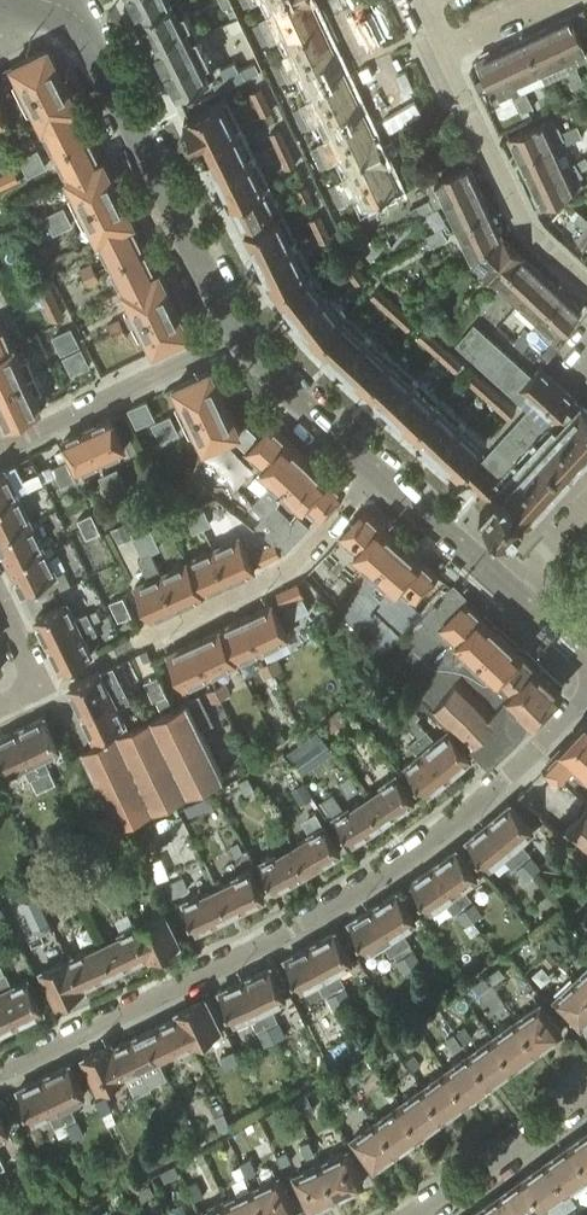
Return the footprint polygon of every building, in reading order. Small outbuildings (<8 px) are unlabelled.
[(140,15),(170,0),(133,0),(140,15)] [(158,52),(176,44),(177,46),(191,39),(184,25),(190,22),(184,11),(179,14),(172,0),(170,0),(140,15),(158,52)] [(225,10),(234,6),(231,0),(220,0),(225,10)] [(309,0),(282,0),(270,6),(276,19),(274,20),(272,15),(260,21),(265,31),(312,9),(310,4),(311,3),(309,0)] [(288,44),(321,28),(312,9),(265,31),(270,42),(281,36),(279,31),(281,30),(288,44)] [(548,25),(563,58),(565,57),(570,69),(577,66),(577,65),(576,63),(586,58),(586,47),(572,14),(548,25)] [(253,24),(258,35),(265,31),(260,21),(253,24)] [(540,69),(563,58),(548,25),(524,36),(540,69)] [(330,47),(321,28),(288,44),(294,58),(292,59),(290,54),(278,59),(279,59),(283,69),(330,47)] [(262,45),(270,42),(265,31),(258,35),(262,45)] [(524,36),(501,47),(517,80),(540,69),(524,36)] [(191,39),(177,46),(176,44),(158,52),(178,93),(210,77),(203,62),(208,60),(197,37),(191,39)] [(48,47),(12,64),(20,80),(13,83),(20,98),(63,77),(48,47)] [(352,93),(330,47),(283,69),(288,80),(300,74),(297,69),(299,68),(316,104),(314,105),(311,100),(300,105),(305,116),(352,93)] [(513,92),(514,95),(520,93),(520,92),(515,81),(517,80),(501,47),(477,58),(497,100),(513,92)] [(258,58),(245,65),(250,74),(263,67),(258,58)] [(271,63),(276,73),(283,69),(279,59),(271,63)] [(213,70),(217,79),(232,71),(227,62),(213,70)] [(236,80),(250,74),(245,65),(232,71),(236,80)] [(565,70),(569,79),(580,73),(577,66),(570,69),(565,70)] [(288,80),(283,69),(276,73),(280,83),(288,80)] [(236,80),(232,71),(217,79),(221,88),(236,80)] [(584,82),(580,73),(569,79),(573,87),(584,82)] [(43,125),(75,109),(78,108),(63,77),(20,98),(28,113),(35,109),(43,125)] [(250,92),(256,104),(266,99),(261,87),(250,92)] [(361,113),(352,93),(305,116),(310,125),(310,126),(321,121),(319,115),(321,115),(327,128),(361,113)] [(203,145),(240,127),(225,96),(184,116),(198,147),(203,145)] [(533,106),(530,98),(518,103),(522,111),(533,106)] [(261,115),(271,111),(266,99),(256,104),(261,115)] [(293,109),(297,119),(305,116),(300,105),(293,109)] [(75,109),(43,125),(55,151),(88,135),(75,109)] [(318,144),(323,154),(370,132),(361,113),(327,128),(334,142),(332,143),(330,138),(318,144)] [(310,125),(305,116),(297,119),(302,129),(310,125)] [(509,137),(520,160),(553,144),(553,143),(564,138),(561,132),(558,126),(556,127),(551,117),(509,137)] [(577,124),(569,128),(574,139),(583,135),(577,124)] [(217,174),(254,155),(240,127),(203,145),(217,174)] [(283,137),(279,128),(269,133),(273,141),(283,137)] [(566,143),(574,139),(569,128),(561,132),(564,138),(566,143)] [(323,154),(328,164),(339,159),(337,154),(339,153),(346,167),(380,151),(374,137),(373,137),(370,132),(323,154)] [(55,151),(68,176),(101,160),(88,135),(55,151)] [(273,141),(277,150),(287,145),(283,137),(273,141)] [(316,158),(323,154),(318,144),(311,147),(316,158)] [(520,160),(531,183),(563,167),(553,144),(520,160)] [(277,150),(281,159),(291,154),(287,145),(277,150)] [(24,166),(42,158),(37,149),(20,158),(24,166)] [(387,164),(380,151),(346,167),(352,181),(350,182),(348,177),(336,182),(341,192),(388,170),(386,165),(387,164)] [(295,163),(291,154),(281,159),(285,168),(295,163)] [(320,167),(328,164),(323,154),(316,158),(320,167)] [(217,174),(231,202),(269,184),(254,155),(217,174)] [(575,161),(580,170),(586,165),(586,158),(585,155),(575,161)] [(42,158),(24,166),(28,175),(46,166),(42,158)] [(103,159),(101,160),(68,176),(76,192),(69,196),(76,210),(118,189),(103,159)] [(563,167),(531,183),(542,206),(583,186),(579,176),(582,173),(580,170),(575,161),(569,165),(564,168),(563,167)] [(445,201),(446,203),(479,188),(467,164),(425,184),(431,197),(417,205),(409,209),(413,217),(422,213),(432,207),(436,206),(445,201)] [(8,171),(13,182),(20,179),(14,168),(8,171)] [(341,192),(346,202),(346,203),(357,197),(355,192),(357,191),(364,206),(397,190),(388,170),(341,192)] [(13,182),(8,171),(2,174),(7,185),(13,182)] [(334,196),(341,192),(336,182),(329,185),(334,196)] [(283,212),(269,184),(231,202),(245,231),(283,212)] [(311,197),(306,184),(296,190),(301,201),(311,197)] [(490,212),(479,188),(446,203),(458,227),(490,212)] [(98,237),(131,221),(133,220),(118,189),(76,210),(83,225),(91,222),(98,237)] [(338,206),(346,202),(341,192),(334,196),(338,206)] [(46,215),(50,224),(68,215),(64,207),(46,215)] [(581,211),(574,219),(585,228),(575,239),(586,250),(586,216),(581,211)] [(297,241),(283,212),(245,231),(259,259),(297,241)] [(501,236),(490,212),(458,227),(472,258),(501,236)] [(325,226),(320,214),(310,219),(315,230),(325,226)] [(68,215),(50,224),(54,232),(72,223),(68,215)] [(144,247),(131,221),(98,237),(111,263),(144,247)] [(325,226),(315,230),(321,242),(331,237),(325,226)] [(441,227),(433,231),(439,242),(447,238),(441,227)] [(430,246),(439,242),(433,231),(425,235),(430,246)] [(498,281),(522,255),(501,236),(472,258),(498,281)] [(310,269),(297,241),(259,259),(273,288),(310,269)] [(111,263),(124,289),(156,273),(144,247),(111,263)] [(542,272),(522,255),(498,281),(517,299),(542,272)] [(340,263),(348,273),(357,266),(349,256),(340,263)] [(80,267),(84,276),(96,270),(91,261),(80,267)] [(365,276),(357,266),(348,273),(356,283),(365,276)] [(310,269),(273,288),(295,316),(328,291),(310,269)] [(100,279),(96,270),(84,276),(89,285),(100,279)] [(159,271),(156,273),(124,289),(132,304),(125,308),(132,323),(174,302),(159,271)] [(561,290),(542,272),(517,299),(537,317),(561,290)] [(45,275),(38,278),(32,281),(37,291),(49,285),(45,275)] [(49,285),(37,291),(42,301),(54,294),(49,285)] [(370,296),(377,302),(385,294),(377,287),(370,296)] [(483,290),(477,297),(487,305),(493,298),(483,290)] [(582,308),(561,290),(537,317),(557,335),(582,308)] [(295,316),(317,344),(346,313),(328,291),(295,316)] [(59,305),(54,294),(42,301),(47,311),(59,305)] [(385,309),(392,300),(385,294),(377,302),(385,309)] [(481,312),(487,305),(477,297),(472,304),(481,312)] [(385,309),(392,315),(400,307),(392,300),(385,309)] [(189,332),(174,302),(132,323),(139,337),(146,334),(154,349),(189,332)] [(52,320),(56,319),(64,314),(59,305),(47,311),(52,320)] [(392,315),(399,322),(407,313),(400,307),(392,315)] [(341,365),(369,334),(346,313),(317,344),(341,365)] [(414,320),(407,313),(399,322),(407,328),(414,320)] [(108,323),(112,332),(124,327),(119,318),(108,323)] [(11,346),(1,323),(0,324),(0,351),(11,346)] [(473,323),(464,333),(473,340),(482,331),(473,323)] [(124,327),(112,332),(117,341),(128,336),(124,327)] [(519,334),(528,342),(534,335),(525,327),(519,334)] [(53,336),(57,345),(75,336),(71,328),(53,336)] [(417,336),(424,343),(431,335),(424,328),(417,336)] [(473,340),(481,348),(490,338),(482,331),(473,340)] [(456,343),(464,350),(473,340),(464,333),(456,343)] [(364,386),(392,355),(369,334),(341,365),(364,386)] [(522,349),(528,342),(519,334),(513,341),(522,349)] [(439,341),(431,335),(424,343),(432,350),(439,341)] [(61,353),(79,344),(75,336),(57,345),(61,353)] [(490,356),(499,346),(490,338),(481,348),(490,356)] [(473,340),(464,350),(472,358),(481,348),(473,340)] [(432,350),(439,357),(447,348),(439,341),(432,350)] [(34,371),(27,356),(21,359),(14,345),(11,346),(0,351),(0,387),(34,371)] [(499,346),(490,356),(498,363),(507,353),(499,346)] [(63,357),(67,366),(85,357),(81,348),(63,357)] [(439,357),(447,363),(454,355),(447,348),(439,357)] [(472,358),(481,365),(490,356),(481,348),(472,358)] [(507,353),(498,363),(507,371),(516,361),(507,353)] [(392,355),(364,386),(388,407),(416,375),(392,355)] [(462,362),(454,355),(447,363),(454,370),(462,362)] [(490,356),(481,365),(489,373),(498,363),(490,356)] [(71,374),(87,366),(89,365),(85,357),(67,366),(71,374)] [(516,361),(507,371),(515,378),(524,368),(516,361)] [(498,363),(489,373),(498,381),(507,371),(498,363)] [(572,394),(541,366),(533,376),(524,386),(515,396),(527,407),(584,459),(586,455),(586,408),(580,402),(580,403),(571,395),(572,394)] [(524,368),(515,378),(524,386),(533,376),(524,368)] [(210,369),(175,386),(182,401),(174,404),(182,420),(225,399),(210,369)] [(464,379),(472,386),(479,377),(472,370),(464,379)] [(34,371),(0,387),(0,409),(6,423),(42,406),(34,389),(41,386),(34,371)] [(498,381),(506,388),(515,378),(507,371),(498,381)] [(416,375),(388,407),(411,428),(439,396),(416,375)] [(486,383),(479,377),(472,386),(479,392),(486,383)] [(515,378),(506,388),(515,396),(524,386),(515,378)] [(486,383),(479,392),(486,398),(493,390),(486,383)] [(501,396),(493,390),(486,398),(493,405),(501,396)] [(411,428),(434,449),(463,417),(439,396),(411,428)] [(493,405),(500,411),(508,402),(501,396),(493,405)] [(225,399),(182,420),(186,429),(189,435),(197,431),(204,447),(239,430),(225,399)] [(128,409),(132,417),(150,408),(146,400),(128,409)] [(500,411),(508,417),(515,409),(508,402),(500,411)] [(584,459),(527,407),(500,437),(557,489),(584,459)] [(136,425),(137,425),(155,417),(150,408),(132,417),(136,425)] [(155,433),(174,424),(169,415),(151,424),(155,433)] [(110,417),(87,428),(102,459),(125,447),(110,417)] [(434,449),(458,470),(470,457),(486,438),(463,417),(434,449)] [(178,432),(174,424),(155,433),(160,441),(178,432)] [(290,441),(272,425),(248,452),(263,466),(261,469),(263,471),(290,441)] [(78,470),(102,459),(87,428),(64,439),(78,470)] [(476,501),(494,516),(510,531),(515,525),(520,529),(557,489),(500,437),(477,464),(470,457),(458,470),(483,493),(476,501)] [(307,457),(290,441),(263,471),(273,480),(251,505),(258,511),(307,457)] [(317,515),(342,488),(307,457),(258,511),(263,516),(259,520),(260,521),(255,526),(257,527),(273,542),(278,546),(284,552),(309,524),(293,510),(302,501),(317,515)] [(53,465),(57,475),(62,485),(76,478),(67,459),(53,465)] [(18,494),(5,467),(0,469),(0,503),(18,494)] [(108,472),(117,490),(125,486),(116,468),(108,472)] [(30,488),(43,482),(38,471),(24,477),(30,488)] [(108,494),(117,490),(108,472),(99,476),(108,494)] [(18,494),(0,503),(0,535),(31,520),(18,494)] [(201,504),(193,508),(202,526),(210,522),(201,504)] [(202,526),(193,508),(184,512),(193,531),(202,526)] [(366,510),(342,536),(357,551),(354,554),(357,556),(384,526),(366,510)] [(78,519),(82,528),(96,522),(92,513),(78,519)] [(10,563),(44,547),(31,520),(0,535),(0,543),(10,563)] [(100,531),(96,522),(82,528),(86,537),(100,531)] [(118,542),(131,536),(125,523),(112,529),(118,542)] [(375,572),(402,542),(384,526),(357,556),(373,571),(375,572)] [(150,529),(142,533),(151,551),(159,547),(150,529)] [(133,537),(142,555),(139,557),(149,578),(160,573),(161,573),(151,551),(142,533),(133,537)] [(238,535),(212,548),(228,581),(254,568),(238,535)] [(281,553),(278,546),(273,542),(251,553),(258,566),(281,553)] [(355,629),(419,558),(402,542),(375,572),(373,571),(368,577),(360,586),(336,612),(355,629)] [(57,574),(44,547),(10,563),(23,590),(57,574)] [(202,594),(228,581),(212,548),(186,561),(202,594)] [(419,558),(355,629),(382,653),(419,612),(411,604),(438,575),(419,558)] [(186,561),(161,573),(160,573),(176,606),(202,594),(186,561)] [(353,580),(360,586),(368,577),(362,571),(353,580)] [(134,586),(150,619),(176,606),(160,573),(149,578),(134,586)] [(411,604),(419,612),(447,583),(438,575),(411,604)] [(302,595),(296,583),(287,587),(293,599),(302,595)] [(283,604),(293,599),(287,587),(277,591),(283,604)] [(491,686),(522,650),(453,587),(423,621),(425,623),(491,686)] [(309,611),(302,595),(293,599),(283,604),(290,619),(309,611)] [(113,612),(127,605),(122,596),(109,602),(113,612)] [(34,617),(47,643),(92,621),(87,611),(75,617),(67,601),(34,617)] [(131,614),(127,605),(113,612),(117,621),(131,614)] [(244,617),(259,649),(286,636),(270,605),(244,617)] [(219,629),(234,661),(259,649),(244,617),(219,629)] [(97,631),(92,621),(47,643),(60,669),(93,653),(85,637),(97,631)] [(562,685),(522,650),(491,686),(425,623),(385,667),(489,762),(512,740),(562,685)] [(234,661),(219,629),(193,642),(208,673),(234,661)] [(182,686),(208,673),(193,642),(167,654),(182,686)] [(268,661),(273,672),(282,668),(276,657),(268,661)] [(273,672),(268,661),(259,665),(264,676),(273,672)] [(67,684),(81,711),(126,690),(121,679),(108,685),(99,668),(67,684)] [(155,698),(162,712),(173,707),(158,677),(159,676),(159,674),(143,681),(152,699),(155,698)] [(225,682),(216,686),(221,697),(223,701),(231,697),(229,693),(230,692),(225,682)] [(221,697),(216,686),(207,690),(212,702),(221,697)] [(131,700),(126,690),(81,711),(94,739),(126,723),(118,706),(131,700)] [(162,712),(96,744),(80,752),(117,827),(223,775),(187,700),(173,707),(162,712)] [(409,727),(416,721),(419,718),(415,712),(414,713),(408,705),(402,710),(408,718),(404,721),(409,727)] [(45,716),(19,729),(40,773),(45,783),(54,779),(49,769),(50,768),(44,754),(59,747),(45,716)] [(584,772),(586,769),(586,718),(545,766),(560,780),(566,775),(574,782),(584,772)] [(409,727),(417,737),(424,731),(416,721),(409,727)] [(0,738),(0,756),(7,772),(23,764),(30,778),(31,777),(36,788),(45,783),(40,773),(19,729),(0,738)] [(399,737),(405,745),(414,737),(408,729),(399,737)] [(424,731),(417,737),(449,774),(471,756),(449,730),(435,742),(425,730),(424,731)] [(427,793),(449,774),(417,737),(409,743),(420,756),(405,768),(427,793)] [(299,767),(317,754),(307,739),(289,753),(299,767)] [(349,774),(338,782),(348,795),(359,787),(349,774)] [(366,798),(383,820),(413,798),(396,774),(383,783),(384,785),(366,798)] [(247,775),(238,781),(246,793),(255,787),(247,775)] [(291,789),(299,802),(310,796),(301,782),(291,789)] [(214,803),(209,794),(186,805),(190,814),(214,803)] [(352,842),(383,820),(366,798),(350,810),(348,807),(334,817),(352,842)] [(489,821),(511,846),(523,860),(532,852),(520,838),(532,828),(510,802),(489,821)] [(573,819),(564,829),(586,850),(586,804),(573,819)] [(311,835),(293,846),(308,869),(340,850),(316,810),(301,819),(311,835)] [(489,866),(502,854),(513,867),(523,860),(511,846),(489,821),(467,840),(489,866)] [(275,889),(308,869),(293,846),(275,857),(274,855),(260,863),(275,889)] [(457,847),(433,864),(462,904),(471,897),(463,886),(477,875),(457,847)] [(532,854),(524,861),(534,873),(542,866),(532,854)] [(527,880),(534,873),(524,861),(516,868),(527,880)] [(462,904),(433,864),(410,881),(431,909),(444,900),(452,911),(462,904)] [(236,878),(218,887),(230,913),(264,896),(250,868),(234,875),(236,878)] [(41,879),(46,889),(59,882),(53,872),(41,879)] [(183,877),(164,886),(170,897),(188,888),(183,877)] [(129,881),(119,886),(125,900),(136,895),(129,881)] [(196,929),(230,913),(218,887),(199,896),(198,894),(182,901),(196,929)] [(397,890),(373,905),(413,968),(422,961),(401,928),(416,919),(397,890)] [(35,894),(22,900),(31,920),(44,913),(35,894)] [(474,900),(465,907),(474,920),(484,913),(474,900)] [(390,955),(392,953),(405,972),(413,968),(373,905),(349,921),(367,950),(381,941),(390,955)] [(467,925),(474,920),(465,907),(457,912),(467,925)] [(163,911),(135,924),(148,953),(150,956),(178,943),(163,911)] [(116,969),(148,953),(135,924),(121,931),(122,934),(103,943),(116,969)] [(549,929),(542,936),(552,946),(559,940),(549,929)] [(335,930),(310,944),(334,988),(345,982),(337,968),(352,960),(335,930)] [(83,985),(116,969),(103,943),(85,952),(84,949),(69,956),(83,985)] [(324,994),(334,988),(310,944),(285,958),(301,988),(316,980),(324,994)] [(548,951),(540,959),(548,967),(556,960),(548,951)] [(85,989),(83,985),(69,956),(41,970),(57,1002),(85,989)] [(270,965),(245,977),(267,1023),(278,1018),(271,1003),(286,996),(270,965)] [(486,976),(493,984),(507,974),(500,965),(486,976)] [(586,990),(586,967),(575,979),(586,990)] [(17,1021),(43,1008),(28,977),(12,984),(6,971),(0,974),(0,985),(17,1021)] [(485,975),(484,975),(472,984),(479,994),(493,984),(486,976),(485,975)] [(267,1023),(245,977),(219,990),(235,1021),(249,1014),(257,1029),(267,1023)] [(575,979),(555,999),(580,1024),(586,1017),(586,990),(575,979)] [(0,985),(0,1029),(17,1021),(0,985)] [(336,990),(343,1004),(352,999),(345,985),(336,990)] [(334,1009),(343,1004),(336,990),(327,995),(334,1009)] [(176,1015),(189,1044),(220,1029),(205,997),(174,1012),(176,1015)] [(540,1001),(516,1019),(537,1048),(561,1031),(540,1001)] [(176,1015),(145,1030),(158,1056),(176,1048),(177,1050),(189,1044),(176,1015)] [(514,1065),(537,1048),(516,1019),(492,1036),(514,1065)] [(279,1021),(269,1025),(276,1038),(285,1034),(279,1021)] [(268,1026),(258,1031),(264,1044),(274,1039),(268,1026)] [(464,1026),(455,1032),(462,1042),(470,1036),(464,1026)] [(145,1030),(115,1044),(129,1073),(140,1068),(139,1066),(158,1056),(145,1030)] [(453,1048),(462,1042),(455,1032),(446,1038),(453,1048)] [(492,1036),(469,1052),(490,1082),(514,1065),(492,1036)] [(113,1041),(83,1056),(98,1088),(129,1073),(115,1044),(113,1041)] [(389,1042),(376,1051),(382,1061),(395,1053),(389,1042)] [(233,1048),(220,1054),(225,1064),(238,1058),(233,1048)] [(467,1098),(490,1082),(469,1052),(446,1069),(467,1098)] [(70,1063),(44,1075),(66,1121),(77,1116),(69,1101),(85,1094),(70,1063)] [(357,1064),(344,1072),(350,1082),(363,1074),(357,1064)] [(467,1098),(446,1069),(423,1086),(444,1115),(467,1098)] [(44,1075),(18,1088),(33,1119),(49,1112),(55,1125),(64,1120),(65,1122),(66,1121),(44,1075)] [(340,1075),(327,1083),(333,1093),(346,1085),(340,1075)] [(421,1132),(444,1115),(423,1086),(400,1103),(421,1132)] [(94,1099),(101,1113),(103,1112),(108,1124),(118,1120),(106,1094),(94,1099)] [(209,1100),(215,1114),(213,1115),(219,1128),(230,1123),(217,1097),(209,1100)] [(397,1149),(421,1132),(400,1103),(376,1120),(397,1149)] [(9,1131),(0,1113),(0,1135),(9,1131)] [(78,1118),(68,1123),(74,1136),(84,1131),(78,1118)] [(397,1149),(376,1120),(352,1137),(373,1166),(397,1149)] [(59,1136),(69,1132),(65,1123),(55,1128),(59,1136)] [(571,1143),(586,1165),(586,1131),(571,1143)] [(171,1140),(161,1144),(167,1157),(177,1153),(171,1140)] [(315,1152),(310,1141),(301,1145),(306,1156),(315,1152)] [(586,1175),(586,1165),(571,1143),(547,1159),(568,1188),(586,1175)] [(347,1149),(321,1162),(336,1194),(363,1182),(347,1149)] [(286,1151),(278,1155),(283,1165),(291,1161),(286,1151)] [(241,1164),(246,1175),(255,1171),(258,1169),(252,1156),(240,1162),(241,1164)] [(547,1159),(524,1176),(545,1205),(568,1188),(547,1159)] [(310,1207),(336,1194),(321,1162),(294,1174),(310,1207)] [(160,1170),(164,1179),(179,1172),(175,1163),(160,1170)] [(241,1164),(231,1169),(236,1179),(236,1180),(246,1175),(241,1164)] [(278,1175),(251,1188),(265,1214),(279,1214),(294,1208),(278,1175)] [(545,1205),(524,1176),(501,1193),(517,1214),(531,1214),(545,1205)] [(226,1200),(210,1207),(197,1180),(187,1185),(200,1212),(201,1214),(233,1214),(226,1200)] [(150,1183),(137,1190),(142,1199),(155,1193),(150,1183)] [(251,1188),(226,1200),(233,1214),(265,1214),(251,1188)] [(478,1210),(481,1214),(517,1214),(501,1193),(478,1210)]
